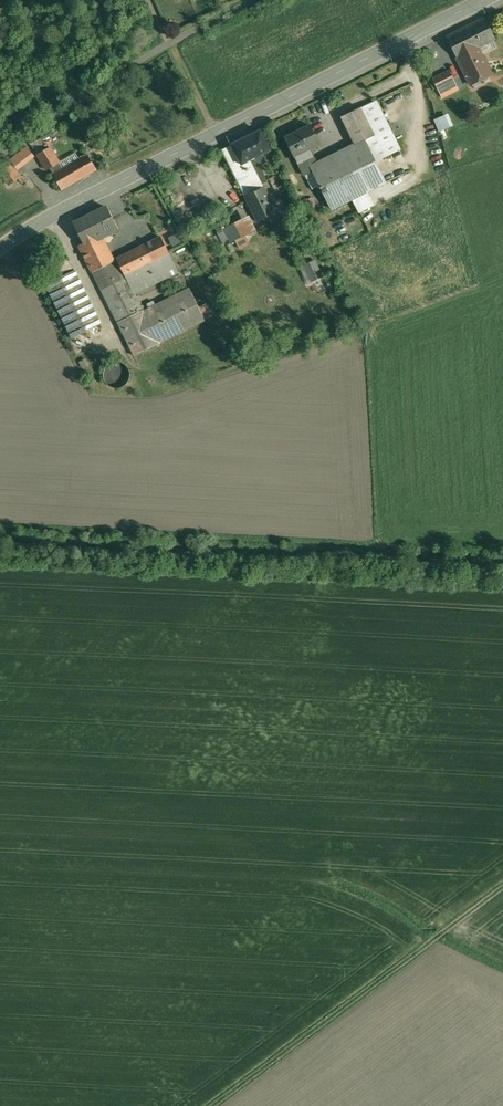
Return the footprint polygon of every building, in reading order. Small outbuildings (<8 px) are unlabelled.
[(485,18),(447,37),(457,58),(458,58),(471,85),(493,74),(484,55),(483,54),(479,47),(495,39),(485,18)] [(450,70),(433,79),(442,98),(459,89),(450,70)] [(375,101),(341,118),(355,146),(311,168),(313,172),(332,210),(386,183),(376,163),(400,151),(375,101)] [(96,106),(86,111),(90,118),(100,113),(96,106)] [(452,113),(437,119),(442,131),(457,125),(452,113)] [(310,127),(285,139),(294,157),(295,157),(304,177),(313,172),(311,168),(306,157),(311,155),(308,150),(319,145),(310,127)] [(260,130),(232,145),(222,150),(258,222),(277,212),(251,160),(271,150),(260,130)] [(60,162),(51,147),(38,155),(47,170),(50,168),(60,162)] [(76,153),(60,162),(50,168),(63,190),(97,170),(88,154),(80,159),(76,153)] [(0,168),(0,171),(1,173),(12,165),(9,161),(0,168)] [(1,173),(9,185),(20,176),(12,165),(1,173)] [(107,207),(75,224),(84,243),(80,245),(93,272),(114,261),(101,235),(108,232),(109,234),(119,229),(107,207)] [(171,237),(176,248),(186,244),(181,233),(171,237)] [(162,237),(145,245),(153,262),(170,254),(162,237)] [(247,237),(240,240),(242,246),(249,243),(247,237)] [(145,245),(117,259),(126,276),(153,262),(145,245)] [(153,262),(126,276),(117,259),(114,261),(93,272),(135,355),(205,320),(190,288),(144,311),(135,293),(179,271),(170,254),(153,262)] [(69,257),(48,267),(55,281),(76,271),(69,257)] [(327,276),(319,259),(303,266),(310,283),(327,276)] [(55,281),(47,285),(73,338),(101,324),(76,271),(55,281)] [(130,380),(131,374),(129,369),(126,365),(122,362),(117,362),(112,363),(108,366),(105,370),(104,375),(105,380),(108,384),(113,387),(118,388),(123,387),(127,384),(130,380)]
